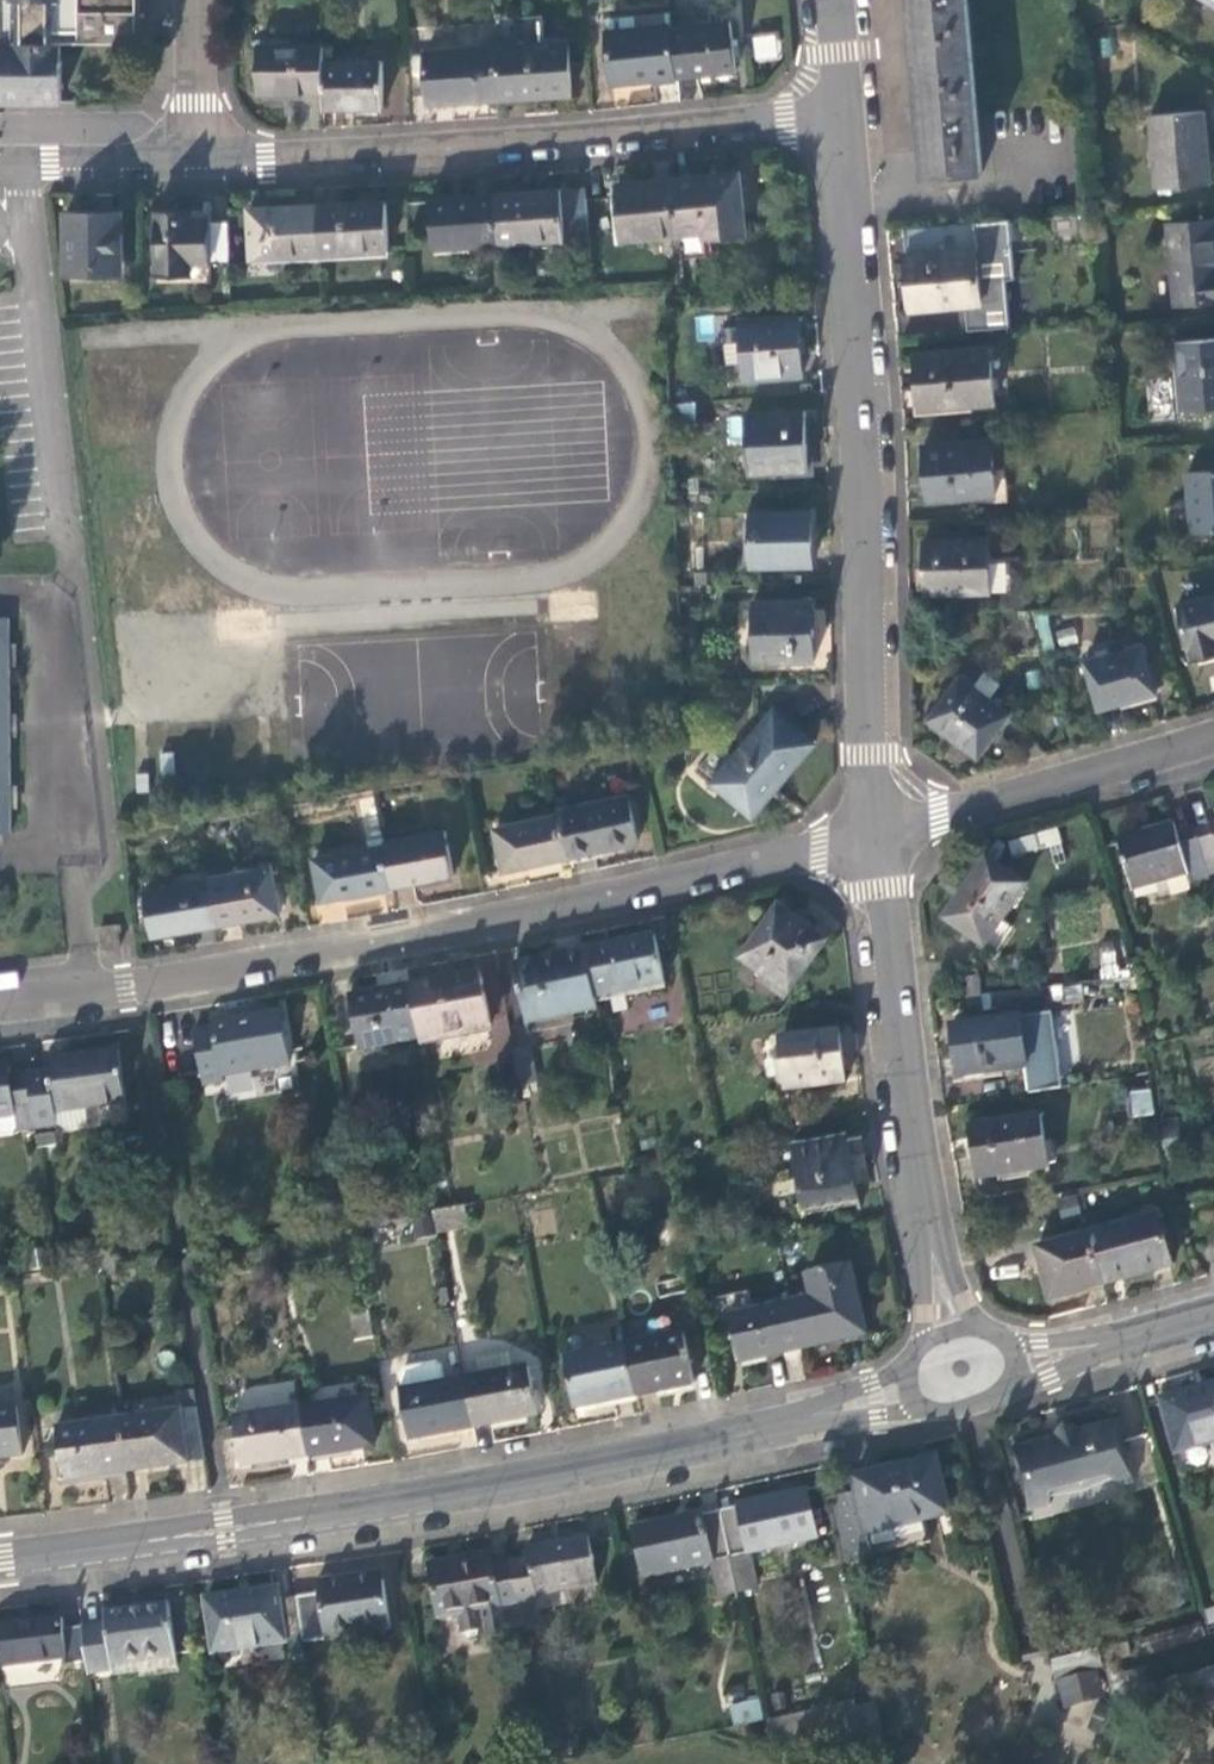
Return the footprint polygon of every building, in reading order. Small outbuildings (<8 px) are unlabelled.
[(65,45),(142,47),(141,0),(2,0),(2,44),(65,45)] [(912,4),(914,4),(919,60),(924,112),(919,113),(921,132),(925,132),(929,176),(985,169),(970,0),(912,0),(912,4)] [(510,16),(497,17),(497,18),(499,42),(512,41),(510,16)] [(733,16),(675,21),(680,72),(712,69),(738,66),(733,16)] [(497,18),(482,19),(484,43),(499,42),(497,18)] [(648,75),(680,72),(675,21),(609,28),(614,79),(648,75)] [(753,33),(752,59),(779,60),(779,34),(753,33)] [(512,41),(499,42),(503,95),(536,93),(571,90),(568,37),(512,41)] [(466,97),(503,95),(499,42),(484,43),(429,47),(433,99),(466,97)] [(260,44),(261,90),(294,89),(325,88),(324,58),(324,43),(260,44)] [(2,44),(3,108),(66,108),(65,45),(2,44)] [(385,57),(324,58),(325,88),(325,104),(353,103),(386,103),(385,57)] [(1207,115),(1158,118),(1163,186),(1212,183),(1209,145),(1207,115)] [(710,177),(675,180),(680,237),(705,234),(705,241),(746,237),(740,174),(710,177)] [(650,239),(680,237),(675,180),(647,182),(612,185),(617,239),(650,236),(650,239)] [(526,193),(497,195),(500,244),(565,240),(562,191),(526,193)] [(432,248),(500,244),(497,195),(462,197),(429,199),(432,248)] [(350,201),(317,202),(321,252),(388,249),(386,199),(350,201)] [(252,255),(321,252),(317,202),(287,204),(249,206),(252,255)] [(67,208),(68,272),(98,271),(97,267),(122,267),(121,207),(91,207),(67,208)] [(158,207),(159,274),(192,273),(192,262),(211,262),(211,259),(210,220),(210,215),(195,216),(179,216),(180,207),(158,207)] [(1016,278),(1010,218),(900,229),(903,268),(907,311),(967,306),(970,332),(1013,327),(1008,279),(1016,278)] [(228,220),(210,220),(211,259),(229,259),(228,220)] [(1213,300),(1213,221),(1169,225),(1176,304),(1213,300)] [(211,273),(211,262),(192,262),(192,273),(211,273)] [(798,317),(743,322),(748,381),(804,376),(801,343),(798,317)] [(1176,343),(1182,409),(1213,406),(1213,339),(1176,343)] [(985,349),(911,357),(914,384),(918,411),(991,403),(985,349)] [(805,411),(745,413),(747,471),(807,469),(806,438),(805,411)] [(987,441),(920,448),(922,473),(925,503),(993,495),(987,441)] [(1192,471),(1198,529),(1213,528),(1213,469),(1192,471)] [(806,513),(747,515),(749,567),(808,566),(807,539),(806,513)] [(987,541),(922,542),(922,567),(922,597),(988,595),(987,541)] [(1006,590),(1002,563),(988,566),(992,593),(1006,590)] [(1181,603),(1195,664),(1213,659),(1213,595),(1181,603)] [(808,603),(749,604),(750,664),(810,662),(809,630),(808,603)] [(1040,649),(1052,648),(1048,614),(1037,615),(1040,649)] [(8,836),(8,620),(0,620),(0,836),(8,836)] [(1142,643),(1086,660),(1100,708),(1132,698),(1157,690),(1142,643)] [(1009,714),(958,677),(927,721),(952,740),(977,758),(1009,714)] [(808,743),(769,712),(709,786),(749,818),(777,783),(808,743)] [(620,799),(551,815),(552,818),(562,861),(600,852),(631,845),(620,799)] [(530,868),(562,861),(552,818),(490,832),(499,875),(530,868)] [(1193,882),(1212,876),(1198,829),(1181,834),(1178,823),(1151,831),(1121,840),(1135,889),(1191,873),(1193,882)] [(1198,829),(1212,876),(1213,876),(1213,825),(1198,829)] [(1037,847),(1059,843),(1056,827),(1034,831),(1037,847)] [(440,834),(379,846),(379,849),(386,888),(418,882),(447,877),(440,834)] [(351,895),(386,888),(379,849),(307,863),(315,902),(351,895)] [(1027,896),(987,866),(965,895),(944,923),(985,953),(1027,896)] [(266,870),(205,881),(205,883),(213,928),(247,922),(274,917),(266,870)] [(177,935),(213,928),(205,883),(140,895),(148,940),(177,935)] [(822,937),(771,906),(736,961),(788,993),(822,937)] [(119,921),(101,923),(104,949),(122,947),(119,921)] [(650,940),(583,955),(592,1002),(660,987),(650,940)] [(1099,979),(1116,980),(1117,949),(1100,949),(1099,979)] [(523,1028),(594,1012),(592,1002),(583,955),(511,970),(523,1028)] [(478,977),(408,990),(418,1042),(488,1029),(478,977)] [(358,1053),(418,1042),(408,990),(348,1001),(358,1053)] [(220,1080),(289,1068),(280,1007),(210,1020),(211,1029),(192,1033),(202,1088),(221,1085),(220,1080)] [(1021,1020),(952,1030),(959,1079),(1028,1068),(1032,1094),(1067,1087),(1055,1014),(1021,1020)] [(835,1028),(779,1037),(787,1088),(842,1079),(835,1028)] [(491,1032),(437,1039),(439,1056),(493,1049),(491,1032)] [(527,1046),(511,1050),(519,1085),(535,1082),(527,1046)] [(49,1076),(27,1079),(33,1131),(35,1153),(59,1149),(56,1125),(66,1133),(90,1129),(87,1111),(123,1107),(116,1054),(47,1063),(49,1076)] [(33,1131),(27,1079),(10,1081),(8,1070),(0,1071),(0,1142),(11,1140),(15,1134),(33,1131)] [(1151,1088),(1130,1089),(1130,1116),(1152,1116),(1151,1088)] [(1042,1118),(971,1131),(976,1156),(980,1181),(1051,1168),(1042,1118)] [(845,1133),(790,1144),(801,1201),(856,1191),(845,1133)] [(472,1211),(443,1216),(447,1236),(476,1230),(472,1211)] [(1154,1214),(1088,1233),(1103,1284),(1134,1274),(1169,1264),(1154,1214)] [(1078,1291),(1103,1284),(1088,1233),(1037,1248),(1052,1298),(1078,1291)] [(809,1298),(788,1303),(799,1349),(865,1333),(848,1262),(803,1272),(809,1298)] [(739,1363),(799,1349),(788,1303),(728,1316),(739,1363)] [(352,1339),(369,1336),(365,1310),(347,1313),(352,1339)] [(681,1337),(622,1349),(632,1397),(692,1385),(681,1337)] [(570,1411),(632,1397),(622,1349),(621,1346),(559,1359),(570,1411)] [(490,1375),(461,1380),(470,1431),(534,1419),(523,1357),(488,1363),(490,1375)] [(405,1442),(470,1431),(461,1380),(441,1384),(438,1368),(432,1364),(399,1370),(396,1375),(398,1391),(396,1392),(405,1442)] [(1159,1405),(1176,1458),(1213,1446),(1213,1388),(1159,1405)] [(362,1402),(298,1412),(305,1458),(369,1448),(362,1402)] [(0,1409),(0,1460),(18,1458),(12,1408),(0,1409)] [(242,1468),(305,1458),(298,1412),(298,1408),(234,1418),(242,1468)] [(174,1414),(181,1464),(202,1461),(193,1411),(174,1414)] [(174,1412),(112,1420),(120,1475),(181,1466),(181,1464),(174,1414),(174,1412)] [(60,1483),(120,1475),(112,1420),(52,1429),(60,1483)] [(1047,1445),(1012,1455),(1029,1518),(1047,1514),(1051,1498),(1076,1494),(1101,1484),(1124,1493),(1132,1490),(1115,1428),(1078,1437),(1062,1432),(1047,1445)] [(853,1498),(824,1506),(840,1569),(868,1562),(863,1540),(945,1521),(932,1465),(850,1484),(853,1498)] [(733,1508),(714,1513),(734,1595),(752,1591),(744,1555),(812,1540),(800,1491),(733,1506),(733,1508)] [(710,1600),(734,1595),(714,1513),(695,1517),(695,1514),(626,1529),(637,1579),(702,1565),(710,1600)] [(523,1564),(505,1567),(514,1606),(532,1602),(531,1597),(592,1585),(583,1539),(520,1550),(523,1564)] [(453,1636),(517,1626),(514,1606),(505,1567),(486,1570),(484,1557),(424,1567),(434,1619),(450,1617),(453,1636)] [(375,1574),(338,1580),(339,1590),(376,1584),(375,1574)] [(314,1595),(293,1598),(299,1639),(300,1645),(385,1632),(376,1584),(339,1590),(338,1580),(311,1585),(314,1595)] [(594,1599),(592,1585),(531,1597),(532,1602),(514,1606),(517,1626),(518,1629),(537,1626),(535,1611),(594,1599)] [(282,1642),(299,1639),(293,1598),(275,1601),(273,1591),(201,1601),(209,1654),(282,1643),(282,1642)] [(103,1627),(79,1630),(84,1663),(86,1675),(109,1671),(109,1677),(172,1669),(164,1606),(101,1615),(103,1627)] [(1213,1622),(1213,1606),(1205,1609),(1209,1623),(1213,1622)] [(84,1663),(79,1630),(59,1633),(58,1620),(0,1628),(0,1667),(63,1658),(64,1666),(84,1663)] [(1096,1678),(1060,1688),(1067,1712),(1103,1702),(1096,1678)] [(731,1723),(762,1720),(759,1698),(729,1701),(731,1723)]
